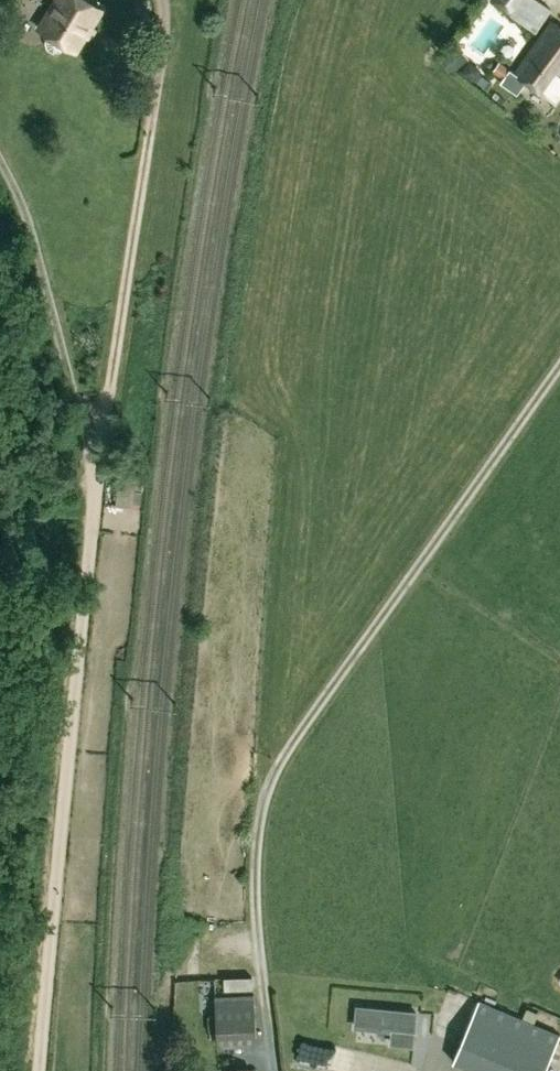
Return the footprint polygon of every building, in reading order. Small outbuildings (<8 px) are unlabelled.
[(75,51),(101,9),(86,0),(56,0),(38,29),(50,36),(46,41),(48,49),(54,52),(61,50),(64,45),(75,51)] [(513,15),(525,0),(493,0),(513,15)] [(543,20),(550,5),(539,0),(531,0),(526,11),(543,20)] [(516,72),(511,69),(500,82),(516,92),(526,79),(556,102),(559,97),(559,25),(554,20),(516,72)] [(452,69),(467,57),(456,43),(441,55),(452,69)] [(223,977),(223,989),(252,988),(251,976),(223,977)] [(254,993),(216,995),(218,1044),(256,1042),(254,993)] [(453,1060),(478,1070),(544,1070),(559,1034),(479,999),(453,1060)] [(417,1012),(358,1007),(357,1011),(356,1027),(394,1031),(393,1044),(413,1046),(415,1026),(417,1012)]
